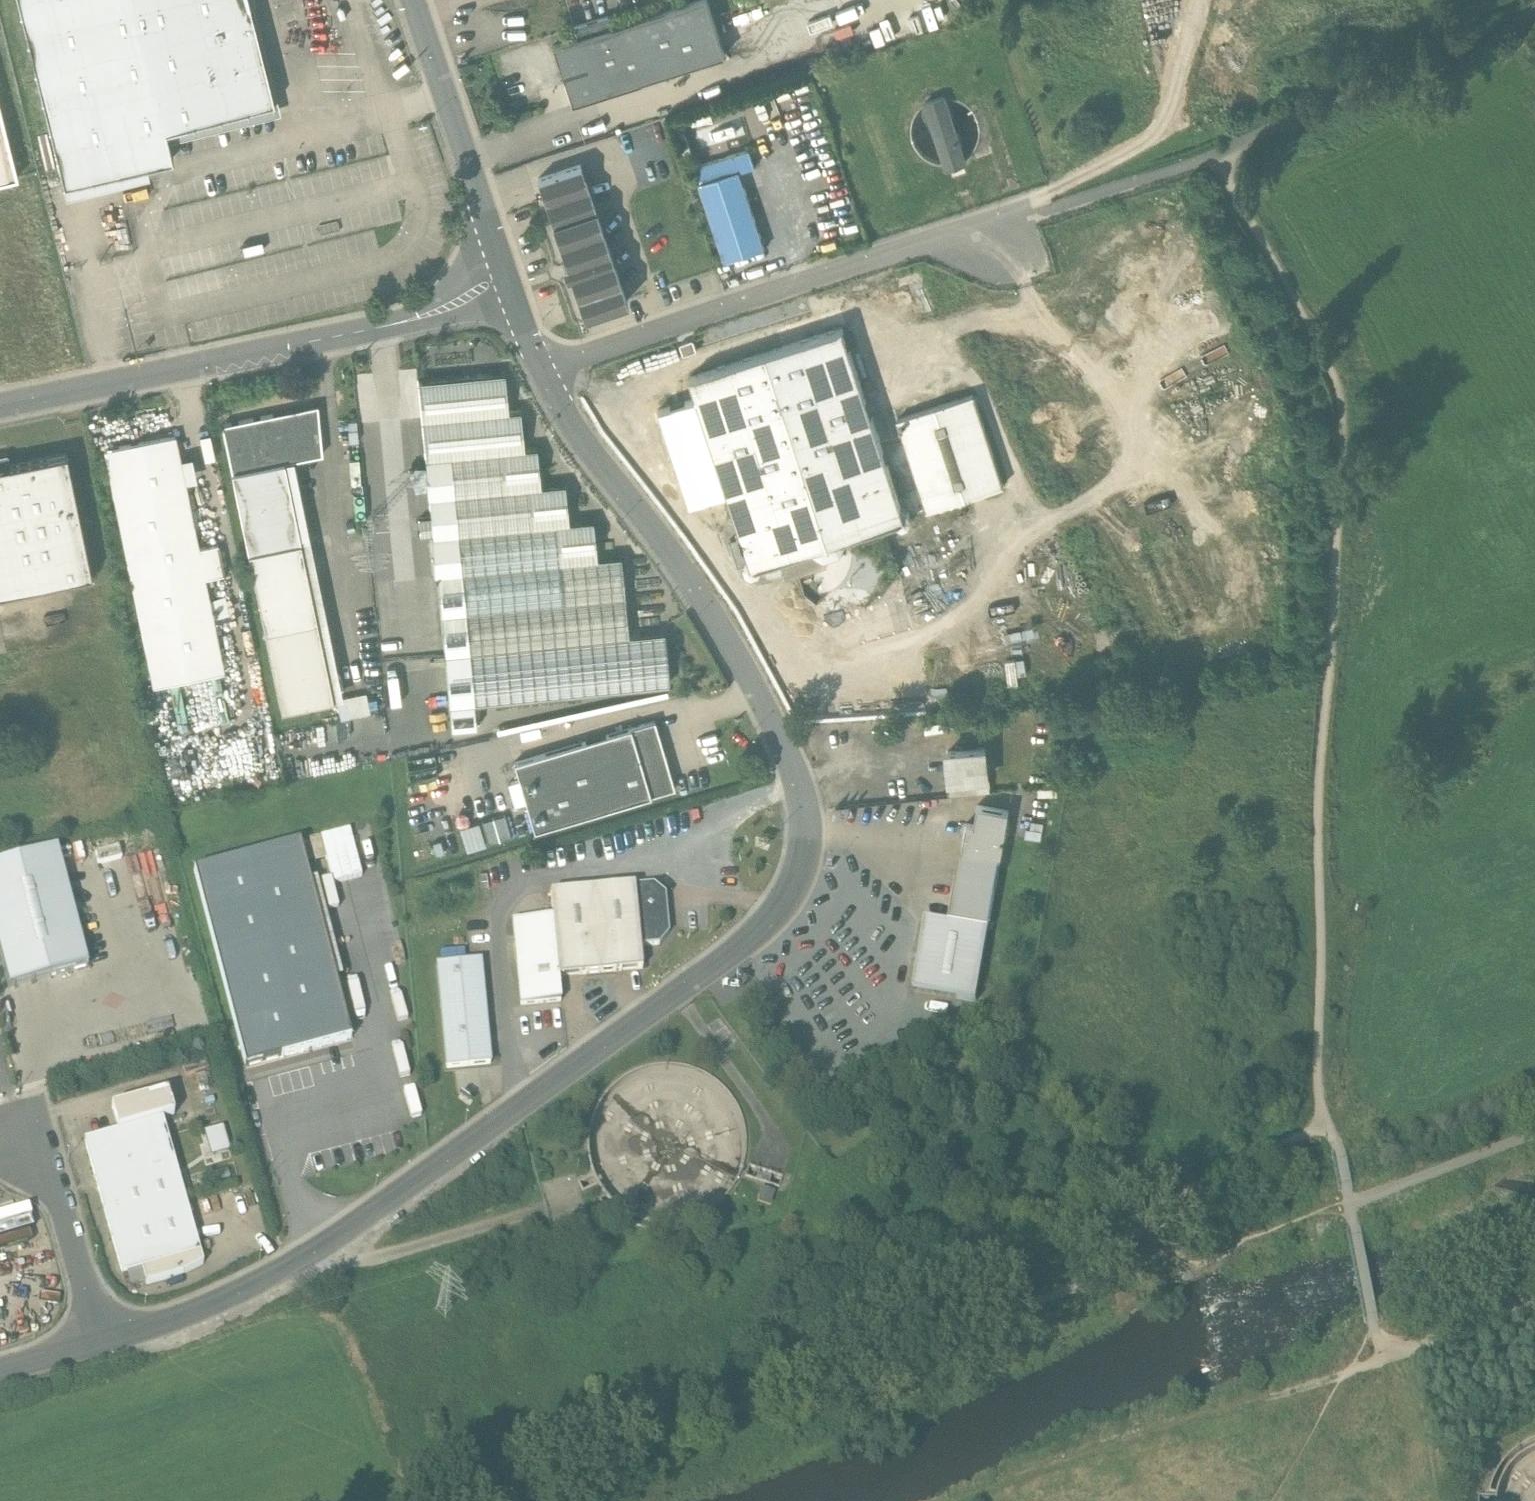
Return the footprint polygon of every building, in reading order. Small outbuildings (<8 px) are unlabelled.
[(20,13),(19,13),(19,14),(19,15),(21,15),(27,42),(26,42),(26,43),(26,44),(28,44),(34,70),(33,70),(34,72),(35,72),(41,98),(40,99),(41,101),(42,100),(48,127),(47,128),(48,129),(49,129),(56,156),(55,156),(55,158),(56,158),(63,183),(61,183),(62,185),(63,185),(63,187),(66,186),(65,185),(90,179),(90,180),(92,180),(92,178),(116,172),(117,173),(119,173),(119,172),(144,165),(144,166),(146,166),(146,165),(169,159),(170,160),(172,160),(171,158),(173,157),(173,156),(171,156),(165,131),(167,131),(166,129),(191,123),(191,124),(193,124),(193,123),(218,116),(219,118),(221,117),(220,116),(246,109),(246,111),(248,110),(248,109),(263,105),(245,31),(255,28),(252,17),(253,17),(253,14),(252,15),(248,0),(17,0),(20,13)] [(553,49),(572,107),(725,57),(706,0),(704,0),(611,30),(577,41),(553,49)] [(608,19),(574,30),(577,41),(611,30),(608,19)] [(964,164),(943,98),(925,103),(946,170),(964,164)] [(19,177),(0,99),(0,182),(19,177)] [(748,151),(694,169),(725,263),(764,250),(739,173),(754,168),(748,151)] [(580,166),(537,180),(552,223),(595,209),(580,166)] [(595,209),(552,223),(566,264),(562,266),(563,271),(565,277),(569,276),(583,317),(626,303),(595,209)] [(842,329),(690,379),(748,558),(744,567),(746,574),(751,576),(758,574),(763,566),(778,560),(785,580),(827,567),(824,558),(840,553),(846,538),(893,523),(902,527),(908,525),(910,520),(908,514),(901,509),(842,329)] [(693,343),(679,347),(683,358),(697,354),(693,343)] [(520,412),(508,413),(504,375),(418,383),(431,519),(418,520),(420,538),(430,537),(434,578),(435,578),(435,580),(437,579),(450,711),(673,690),(668,636),(628,639),(620,558),(596,560),(592,522),(568,524),(564,486),(540,488),(536,450),(524,451),(520,412)] [(973,396),(897,421),(927,512),(1003,487),(973,396)] [(273,416),(222,427),(231,474),(283,463),(284,464),(322,456),(317,407),(303,410),(302,409),(273,415),(273,416)] [(174,436),(104,450),(153,688),(223,673),(204,579),(224,575),(217,545),(198,549),(174,436)] [(0,468),(0,595),(92,576),(66,454),(0,468)] [(283,463),(231,474),(281,712),(333,702),(284,464),(283,463)] [(366,695),(336,701),(340,722),(370,715),(366,695)] [(655,723),(631,730),(651,798),(675,791),(655,723)] [(631,730),(515,764),(535,832),(651,798),(631,730)] [(985,750),(947,753),(951,796),(989,792),(985,750)] [(1008,812),(977,806),(973,826),(966,825),(954,889),(994,896),(1008,812)] [(502,841),(499,829),(508,827),(505,816),(462,827),(468,850),(502,841)] [(306,842),(326,837),(322,821),(302,826),(306,842)] [(300,841),(194,869),(245,1064),(352,1036),(300,841)] [(0,864),(0,950),(10,987),(87,966),(56,849),(0,864)] [(653,885),(634,887),(640,947),(659,945),(669,933),(665,894),(653,885)] [(634,886),(550,894),(553,919),(558,977),(642,969),(640,947),(634,887),(634,886)] [(954,889),(948,923),(976,928),(988,930),(994,896),(954,889)] [(553,919),(514,922),(521,1006),(561,1002),(558,977),(553,919)] [(976,928),(948,923),(925,919),(912,990),(976,1001),(988,930),(976,928)] [(480,962),(437,966),(447,1068),(490,1063),(480,962)] [(168,1091),(111,1107),(118,1130),(85,1139),(122,1274),(142,1269),(146,1284),(183,1274),(203,1264),(162,1117),(174,1114),(168,1091)]
